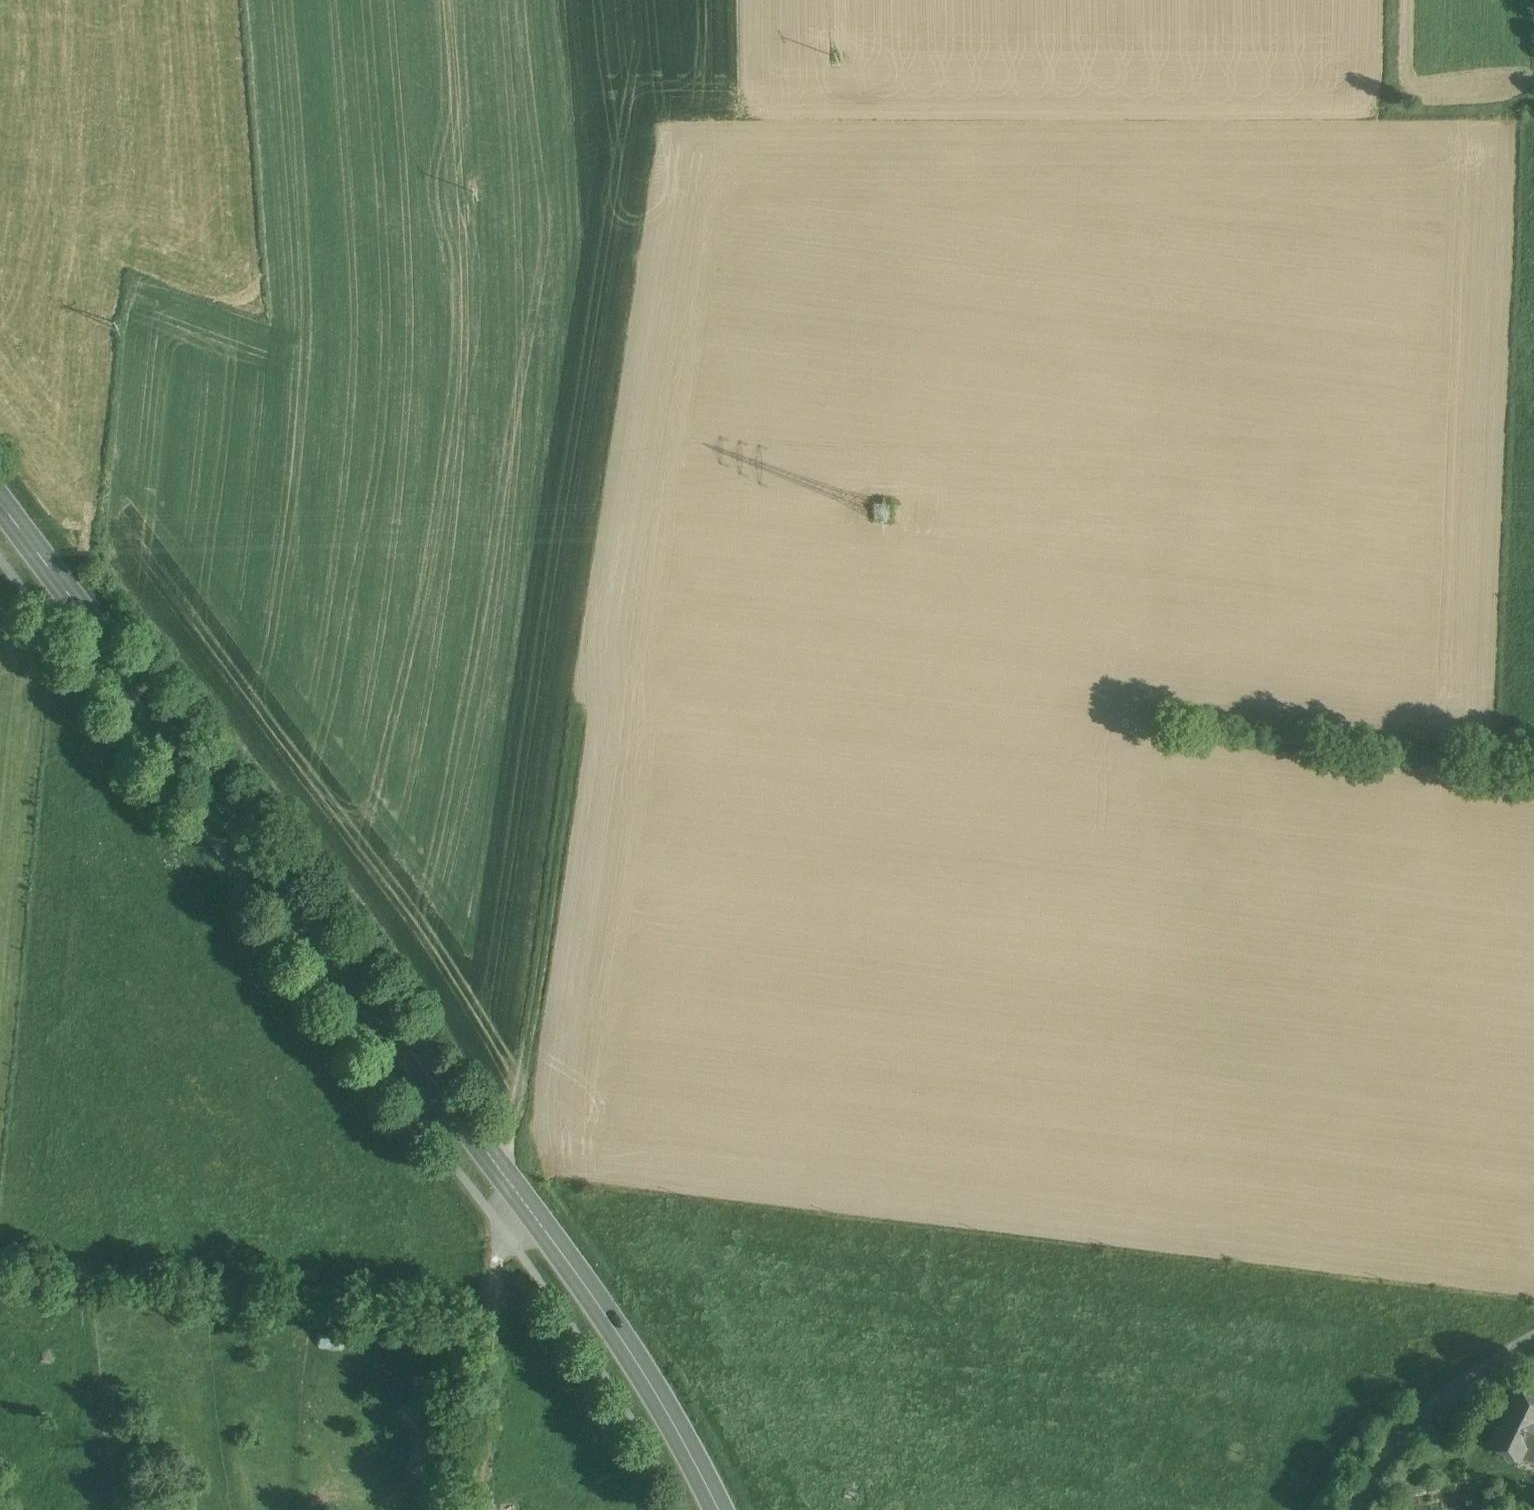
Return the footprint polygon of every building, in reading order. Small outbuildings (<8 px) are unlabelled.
[(1516,1388),(1488,1445),(1519,1460),(1521,1456),(1533,1428),(1533,1396),(1516,1388)] [(1521,1456),(1533,1462),(1533,1428),(1521,1456)]
